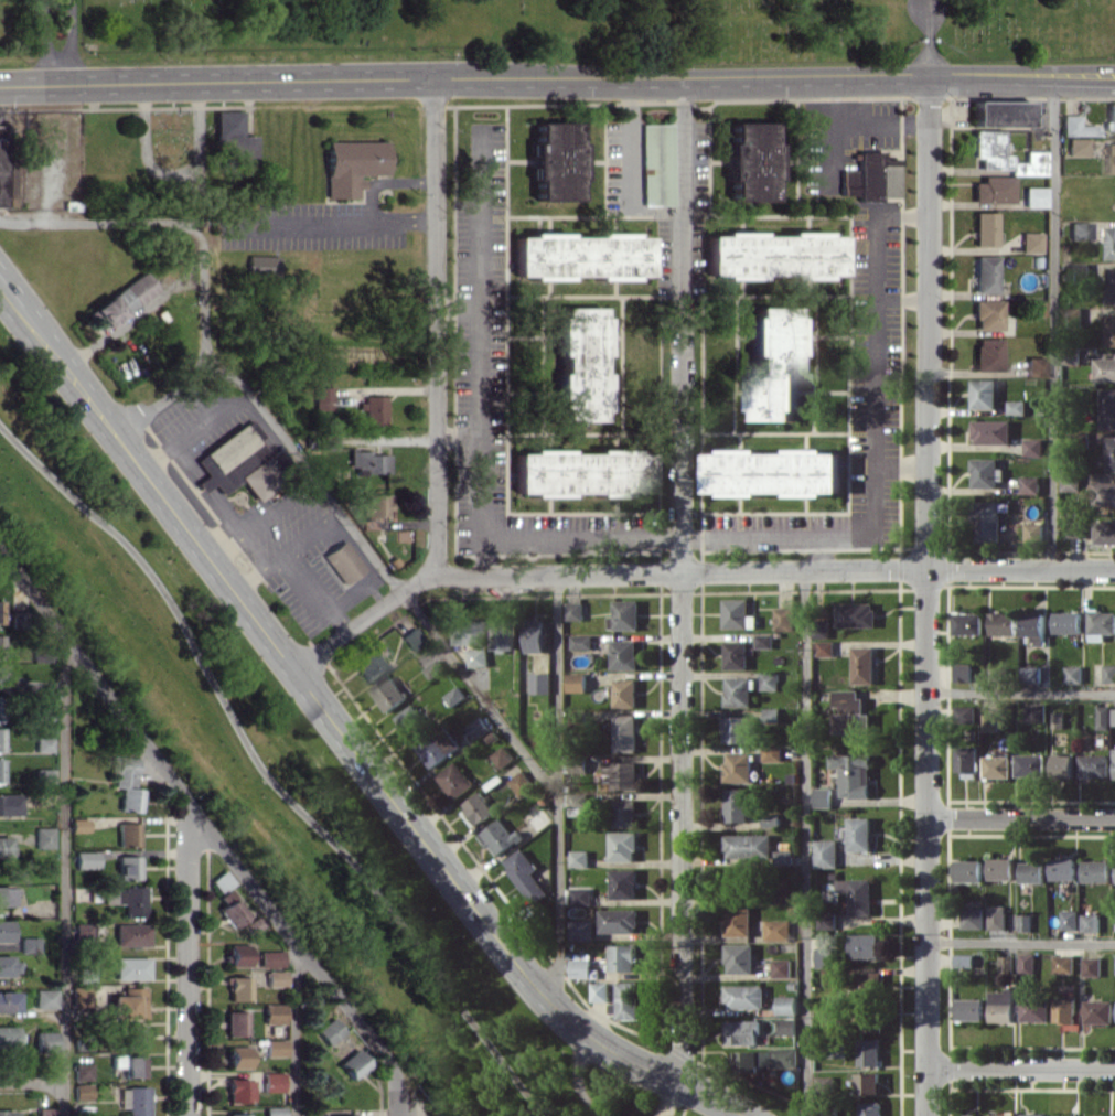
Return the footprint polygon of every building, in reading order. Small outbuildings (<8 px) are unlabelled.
[(1028,126),(1029,101),(973,100),(972,125),(1028,126)] [(241,110),(214,110),(214,142),(224,142),(224,164),(252,164),(252,135),(241,135),(241,110)] [(1061,135),(1097,135),(1097,125),(1079,125),(1079,115),(1062,115),(1061,135)] [(580,121),(533,121),(533,180),(535,180),(535,200),(577,201),(577,179),(580,179),(580,121)] [(772,200),(772,181),(776,181),(776,142),(772,142),(772,121),(731,122),(731,142),(728,142),(728,201),(772,200)] [(642,205),(673,205),(672,123),(641,123),(642,205)] [(13,207),(13,165),(6,165),(6,138),(1,138),(1,125),(0,125),(0,207),(13,207)] [(1045,175),(1045,151),(1025,150),(1025,162),(1011,161),(1011,154),(1002,154),(1002,130),(972,129),(972,157),(979,157),(979,169),(1010,169),(1010,174),(1045,175)] [(1087,138),(1066,138),(1066,156),(1088,155),(1087,138)] [(326,198),(357,198),(357,188),(363,188),(363,175),(385,175),(385,140),(324,142),(326,198)] [(1114,173),(1114,143),(1105,143),(1105,173),(1114,173)] [(840,195),(857,195),(857,201),(881,201),(881,197),(898,197),(898,159),(881,158),(881,151),(857,151),(857,170),(840,170),(840,195)] [(972,202),(1012,202),(1012,176),(980,176),(980,182),(972,182),(972,202)] [(1023,207),(1045,207),(1045,187),(1023,187),(1023,207)] [(995,212),(973,212),(973,246),(995,246),(995,212)] [(1069,239),(1089,239),(1089,222),(1069,221),(1069,239)] [(1114,259),(1114,226),(1107,226),(1106,259),(1114,259)] [(706,235),(706,275),(721,275),(721,278),(826,278),(826,275),(841,275),(841,235),(826,235),(826,231),(788,231),(788,236),(760,236),(760,231),(721,231),(721,235),(706,235)] [(513,237),(513,276),(528,276),(528,280),(567,280),(567,276),(595,276),(595,280),(633,280),(633,276),(647,276),(647,237),(633,237),(633,232),(594,232),(594,237),(566,237),(566,232),(528,232),(528,237),(513,237)] [(1021,252),(1041,252),(1041,232),(1021,232),(1021,252)] [(278,277),(279,255),(246,254),(246,276),(278,277)] [(974,292),(995,292),(996,255),(974,255),(974,292)] [(1092,277),(1091,263),(1069,263),(1069,278),(1092,277)] [(1114,305),(1114,267),(1107,266),(1106,304),(1114,305)] [(156,291),(142,272),(84,312),(98,331),(156,291)] [(1000,329),(1001,300),(974,300),(974,329),(1000,329)] [(557,421),(603,421),(603,373),(599,373),(599,356),(604,356),(604,316),(599,316),(599,307),(560,307),(560,317),(556,317),(557,355),(561,355),(561,373),(557,373),(557,421)] [(797,421),(797,373),(794,373),(794,354),(797,354),(797,307),(754,307),(754,316),(751,316),(751,355),(752,355),(752,411),(755,411),(755,421),(797,421)] [(1106,313),(1106,346),(1114,345),(1114,313),(1106,313)] [(973,370),(1000,371),(1000,338),(974,338),(973,370)] [(1043,356),(1025,357),(1025,376),(1043,376),(1043,356)] [(1114,381),(1114,357),(1094,358),(1095,382),(1114,381)] [(996,409),(997,379),(972,379),(971,408),(996,409)] [(333,386),(314,386),(314,409),(332,410),(333,386)] [(1114,428),(1114,389),(1101,389),(1101,428),(1114,428)] [(385,395),(361,395),(360,409),(364,409),(363,425),(385,426),(385,395)] [(1026,400),(1008,401),(1008,414),(1026,414),(1026,400)] [(973,443),(1011,443),(1011,420),(973,420),(973,443)] [(1107,437),(1107,470),(1114,470),(1114,437),(1107,437)] [(1025,455),(1043,455),(1043,439),(1025,439),(1025,455)] [(647,495),(648,451),(595,450),(595,453),(567,453),(567,450),(528,449),(528,454),(514,453),(513,493),(528,493),(528,496),(568,497),(568,492),(596,493),(596,494),(647,495)] [(706,453),(706,493),(721,493),(721,497),(760,497),(760,492),(788,492),(788,497),(826,497),(826,492),(841,492),(841,453),(826,453),(826,449),(786,449),(786,453),(760,453),(760,449),(720,449),(720,453),(706,453)] [(388,451),(349,452),(349,467),(363,467),(363,473),(389,472),(388,451)] [(998,458),(972,458),(973,487),(1001,487),(1001,468),(998,468),(998,458)] [(1080,491),(1081,474),(1062,473),(1061,490),(1080,491)] [(1040,476),(1021,476),(1021,493),(1039,493),(1040,476)] [(1092,482),(1093,506),(1114,506),(1114,481),(1092,482)] [(360,494),(360,517),(389,517),(388,493),(360,494)] [(1088,537),(1088,519),(1068,518),(1068,537),(1088,537)] [(1114,543),(1114,519),(1095,519),(1095,543),(1114,543)] [(1043,522),(1025,523),(1025,541),(1044,540),(1043,522)] [(322,555),(343,584),(364,568),(342,539),(322,555)] [(748,598),(723,599),(724,628),(756,628),(756,615),(748,615),(748,598)] [(614,600),(614,616),(609,616),(609,630),(639,629),(639,600),(614,600)] [(583,620),(583,602),(566,602),(567,620),(583,620)] [(838,627),(876,627),(875,603),(837,603),(838,627)] [(795,630),(794,607),(775,608),(776,630),(795,630)] [(22,611),(10,611),(11,628),(22,627),(22,611)] [(1053,611),(1053,633),(1081,633),(1081,612),(1053,611)] [(1104,634),(1114,633),(1114,611),(1089,611),(1090,641),(1104,640),(1104,634)] [(982,634),(982,613),(954,613),(954,634),(982,634)] [(1017,635),(1017,613),(991,613),(990,635),(1017,635)] [(1044,613),(1024,613),(1024,636),(1035,636),(1035,645),(1044,645),(1044,613)] [(544,652),(544,618),(525,619),(526,652),(544,652)] [(453,644),(487,645),(488,620),(454,619),(453,644)] [(492,620),(493,649),(515,649),(515,620),(492,620)] [(423,640),(414,627),(401,636),(411,650),(423,640)] [(773,634),(757,634),(757,648),(773,648),(773,634)] [(592,648),(592,635),(571,635),(571,649),(592,648)] [(612,669),(637,670),(637,640),(612,640),(612,669)] [(748,641),(726,641),(725,669),(748,669),(748,641)] [(834,656),(834,641),(815,641),(815,656),(834,656)] [(853,683),(875,683),(875,646),(853,646),(853,683)] [(468,648),(469,667),(488,666),(487,647),(468,648)] [(368,682),(386,668),(372,649),(353,663),(368,682)] [(430,679),(445,668),(438,658),(423,669),(430,679)] [(955,682),(971,682),(972,664),(955,663),(955,682)] [(1103,664),(1103,682),(1114,682),(1114,664),(1103,664)] [(1041,683),(1040,666),(1025,666),(1026,683),(1041,683)] [(1082,666),(1065,666),(1066,683),(1082,683),(1082,666)] [(551,673),(531,672),(531,693),(550,693),(551,673)] [(587,672),(568,673),(568,692),(587,692),(587,672)] [(761,690),(779,690),(779,672),(761,672),(761,690)] [(369,691),(387,713),(407,697),(389,675),(369,691)] [(751,676),(726,677),(726,707),(752,706),(751,676)] [(614,707),(637,707),(637,679),(614,679),(614,707)] [(862,689),(833,690),(833,707),(840,707),(840,713),(831,713),(832,732),(872,732),(871,713),(863,713),(862,689)] [(1046,722),(1045,703),(1025,704),(1025,723),(1046,722)] [(393,718),(409,739),(428,724),(412,704),(393,718)] [(956,718),(980,719),(980,706),(956,705),(956,718)] [(1109,729),(1109,705),(1097,705),(1097,729),(1109,729)] [(780,721),(779,707),(764,708),(765,722),(780,721)] [(1051,727),(1063,727),(1064,712),(1052,712),(1051,727)] [(998,713),(983,713),(983,732),(998,732),(998,713)] [(615,751),(636,752),(637,714),(615,714),(615,751)] [(466,726),(475,739),(490,729),(480,716),(466,726)] [(725,743),(750,742),(749,716),(724,716),(725,743)] [(432,769),(459,744),(448,732),(442,737),(435,729),(414,748),(432,769)] [(36,752),(52,752),(52,737),(35,738),(36,752)] [(500,768),(514,759),(504,745),(491,755),(500,768)] [(783,761),(782,745),(763,746),(764,761),(783,761)] [(957,747),(957,772),(978,772),(978,747),(957,747)] [(752,782),(753,752),(726,752),(726,782),(752,782)] [(871,797),(870,754),(831,755),(831,768),(842,767),(842,798),(871,797)] [(1044,754),(1016,754),(1016,775),(1044,776),(1044,754)] [(1073,778),(1074,755),(1052,754),(1052,777),(1073,778)] [(1108,754),(1079,754),(1080,776),(1108,776),(1108,754)] [(119,788),(118,810),(140,812),(141,788),(134,788),(136,758),(116,756),(113,787),(119,788)] [(1011,777),(1011,756),(984,756),(984,777),(1011,777)] [(436,774),(452,799),(473,786),(457,761),(436,774)] [(605,779),(613,780),(613,789),(638,789),(638,762),(606,761),(605,779)] [(52,768),(35,768),(36,782),(52,781),(52,768)] [(533,787),(523,770),(507,779),(517,796),(533,787)] [(832,787),(815,787),(815,807),(832,807),(832,787)] [(726,822),(748,822),(748,788),(726,788),(726,822)] [(494,810),(479,791),(461,805),(476,824),(494,810)] [(20,793),(0,794),(0,815),(20,814),(20,793)] [(569,815),(587,815),(587,799),(570,798),(569,815)] [(637,828),(637,800),(614,799),(613,827),(637,828)] [(763,826),(780,826),(779,813),(763,813),(763,826)] [(872,817),(850,817),(850,851),(873,851),(872,817)] [(70,832),(87,832),(87,818),(70,818),(70,832)] [(518,829),(512,834),(501,819),(480,833),(495,856),(523,837),(518,829)] [(138,822),(117,823),(117,846),(138,845),(138,822)] [(53,848),(52,826),(34,827),(35,848),(53,848)] [(637,831),(610,831),(610,861),(637,861),(637,831)] [(772,835),(726,834),(725,857),(772,858),(772,835)] [(0,836),(0,856),(11,856),(11,836),(0,836)] [(838,839),(819,840),(819,868),(838,867),(838,839)] [(502,862),(533,905),(548,894),(532,873),(538,869),(522,847),(502,862)] [(589,866),(589,850),(570,850),(570,866),(589,866)] [(794,865),(793,850),(775,851),(775,865),(794,865)] [(74,851),(74,868),(97,868),(97,851),(74,851)] [(139,879),(138,855),(116,855),(117,879),(139,879)] [(989,880),(1014,880),(1014,858),(989,858),(989,880)] [(1075,859),(1051,858),(1050,880),(1075,880),(1075,859)] [(982,882),(982,860),(955,860),(956,883),(982,882)] [(1110,861),(1082,861),(1083,882),(1110,882),(1110,861)] [(1044,882),(1044,863),(1021,862),(1020,882),(1044,882)] [(612,898),(637,898),(637,869),(611,869),(612,898)] [(218,892),(233,882),(224,870),(209,880),(218,892)] [(873,879),(839,879),(839,891),(851,892),(851,914),(872,914),(873,879)] [(0,886),(0,905),(10,905),(10,886),(0,886)] [(144,916),(144,886),(104,887),(104,903),(122,903),(122,917),(144,916)] [(572,904),(591,904),(592,887),(572,887),(572,904)] [(223,904),(217,909),(230,927),(248,915),(228,888),(217,896),(223,904)] [(988,929),(1005,929),(1005,905),(989,905),(988,929)] [(751,906),(726,906),(727,936),(751,935),(751,906)] [(983,908),(962,908),(962,929),(983,928),(983,908)] [(638,909),(600,909),(601,933),(638,932),(638,909)] [(1077,930),(1077,910),(1061,910),(1061,930),(1077,930)] [(1031,931),(1031,914),(1019,914),(1019,931),(1031,931)] [(1099,914),(1081,914),(1081,931),(1099,931),(1099,914)] [(10,941),(9,920),(0,920),(0,941),(10,941)] [(593,920),(570,920),(570,940),(594,940),(593,920)] [(790,940),(790,920),(765,920),(765,940),(790,940)] [(74,923),(73,938),(90,939),(90,923),(74,923)] [(147,945),(147,924),(113,924),(113,946),(147,945)] [(852,957),(881,957),(881,933),(852,934),(852,957)] [(38,937),(20,937),(20,952),(38,951),(38,937)] [(227,966),(248,966),(248,944),(228,944),(227,966)] [(610,971),(636,971),(636,944),(610,945),(610,971)] [(753,944),(727,944),(727,973),(753,973),(753,944)] [(816,967),(833,967),(833,948),(817,947),(816,967)] [(282,950),(259,951),(259,967),(282,966),(282,950)] [(1035,974),(1035,953),(1019,953),(1019,974),(1035,974)] [(973,954),(953,954),(953,967),(973,967),(973,954)] [(1073,973),(1073,955),(1051,954),(1050,973),(1073,973)] [(999,973),(1013,973),(1013,956),(999,955),(999,973)] [(16,975),(16,956),(0,956),(0,975),(16,975)] [(1084,976),(1100,976),(1100,957),(1084,956),(1084,976)] [(147,979),(147,957),(113,957),(113,979),(147,979)] [(591,959),(571,958),(570,977),(590,978),(591,959)] [(791,959),(773,959),(773,977),(791,977),(791,959)] [(267,986),(285,986),(285,971),(266,971),(267,986)] [(882,972),(857,973),(858,998),(883,997),(882,972)] [(249,1000),(250,976),(228,976),(228,1000),(249,1000)] [(639,982),(617,981),(617,1002),(609,1002),(609,1017),(638,1017),(639,982)] [(591,982),(591,1001),(609,1001),(609,982),(591,982)] [(763,985),(726,985),(726,1008),(763,1008),(763,985)] [(71,1006),(90,1005),(89,987),(70,987),(71,1006)] [(143,987),(121,987),(121,995),(109,995),(110,1018),(144,1018),(143,987)] [(55,1008),(55,989),(33,989),(34,1008),(55,1008)] [(1013,990),(989,990),(989,1022),(1013,1022),(1013,990)] [(17,1012),(17,991),(0,991),(0,1012),(17,1012)] [(797,996),(777,996),(777,1014),(796,1014),(797,996)] [(1048,1022),(1049,998),(1021,997),(1020,1021),(1048,1022)] [(983,999),(955,998),(955,1020),(983,1020),(983,999)] [(1112,1001),(1084,1000),(1084,1023),(1112,1024),(1112,1001)] [(263,1023),(284,1023),(285,1003),(263,1003),(263,1023)] [(245,1036),(246,1011),(225,1010),(224,1035),(245,1036)] [(315,1030),(327,1045),(344,1032),(332,1016),(315,1030)] [(795,1017),(778,1018),(779,1035),(796,1034),(795,1017)] [(725,1021),(726,1045),(760,1044),(759,1020),(725,1021)] [(143,1024),(124,1024),(124,1047),(144,1047),(143,1024)] [(0,1026),(0,1047),(16,1047),(17,1026),(0,1026)] [(57,1031),(35,1031),(35,1051),(56,1052),(57,1031)] [(880,1038),(859,1039),(860,1066),(881,1065),(880,1038)] [(264,1056),(285,1055),(285,1039),(264,1040),(264,1056)] [(228,1068),(248,1067),(248,1046),(227,1046),(228,1068)] [(368,1066),(358,1048),(338,1061),(348,1078),(368,1066)] [(733,1050),(734,1072),(759,1071),(759,1067),(798,1066),(797,1048),(733,1050)] [(143,1077),(144,1055),(120,1054),(120,1061),(112,1061),(112,1067),(123,1067),(123,1076),(143,1077)] [(90,1079),(90,1062),(73,1062),(73,1080),(90,1079)] [(283,1072),(263,1072),(262,1090),(282,1091),(283,1072)] [(880,1072),(856,1073),(857,1093),(881,1092),(880,1072)] [(834,1076),(816,1076),(816,1089),(834,1089),(834,1076)] [(248,1102),(248,1078),(227,1078),(227,1102),(248,1102)] [(91,1084),(73,1083),(73,1100),(90,1100),(91,1084)] [(119,1086),(118,1107),(126,1107),(126,1115),(147,1115),(148,1087),(119,1086)] [(883,1101),(861,1102),(861,1115),(883,1115),(883,1101)] [(283,1106),(264,1106),(264,1115),(283,1115),(283,1106)] [(54,1107),(37,1107),(37,1115),(54,1115),(54,1107)]
